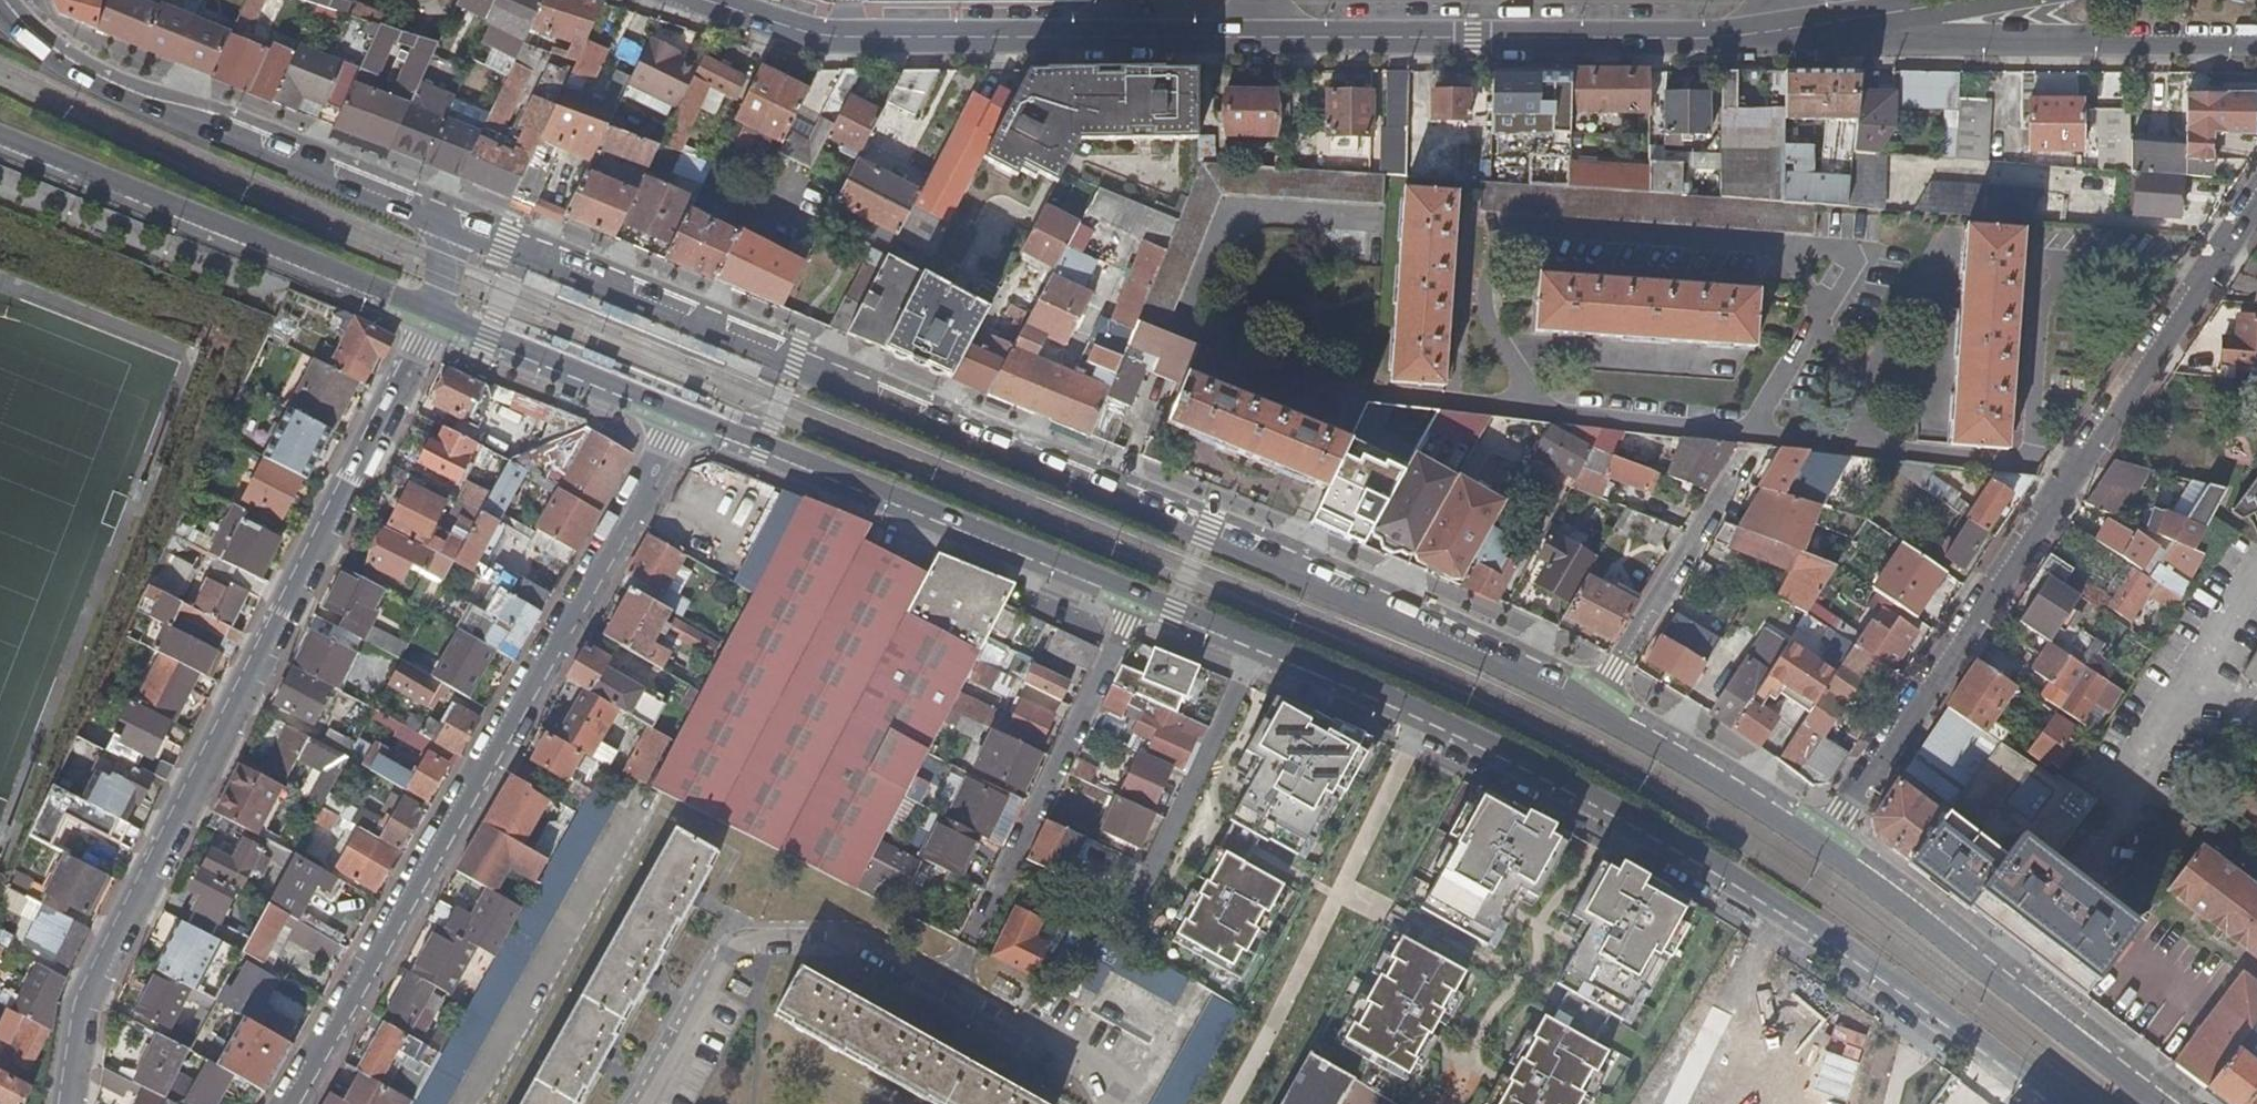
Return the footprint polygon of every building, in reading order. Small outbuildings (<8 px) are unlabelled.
[(51,2),(59,15),(94,30),(95,29),(97,30),(103,0),(51,0),(51,2)] [(97,30),(122,40),(210,75),(229,35),(231,31),(162,3),(160,8),(142,0),(103,0),(97,30)] [(241,11),(257,18),(265,0),(245,0),(241,11)] [(317,5),(346,14),(350,3),(342,0),(307,0),(307,1),(317,5)] [(346,14),(366,21),(379,25),(385,13),(366,6),(367,2),(362,0),(351,0),(350,3),(346,14)] [(422,79),(458,93),(473,59),(469,57),(492,8),(473,0),(458,0),(438,45),(427,70),(422,79)] [(534,21),(531,28),(571,42),(567,52),(554,47),(552,53),(577,62),(587,42),(606,4),(594,0),(544,0),(534,21)] [(496,69),(509,74),(515,62),(518,56),(524,43),(531,28),(534,21),(500,5),(484,39),(505,49),(496,69)] [(629,17),(610,57),(622,63),(622,65),(624,66),(633,47),(644,24),(629,17)] [(363,30),(375,34),(379,25),(366,21),(363,30)] [(340,111),(334,125),(390,148),(410,106),(422,79),(427,70),(438,45),(379,25),(375,34),(360,68),(360,69),(376,75),(391,41),(413,48),(390,99),(375,93),(377,87),(371,85),(369,90),(353,84),(340,111)] [(229,35),(210,75),(272,100),(279,86),(295,52),(275,44),(266,62),(261,59),(265,50),(229,35)] [(671,48),(650,38),(630,80),(629,83),(627,86),(677,110),(698,67),(677,56),(669,52),(671,48)] [(587,42),(577,62),(572,73),(588,81),(590,82),(606,50),(587,42)] [(481,133),(461,176),(512,196),(535,149),(540,139),(555,108),(548,106),(545,111),(534,107),(511,156),(495,149),(533,70),(531,69),(541,49),(524,43),(518,56),(515,62),(509,74),(481,133)] [(279,86),(272,100),(295,110),(301,95),(340,111),(353,84),(357,75),(360,69),(360,68),(298,45),(295,52),(279,86)] [(746,78),(703,57),(698,67),(677,110),(659,145),(674,151),(677,144),(672,142),(676,135),(680,136),(687,124),(690,125),(699,109),(712,116),(723,94),(735,100),(746,78)] [(357,75),(353,84),(369,90),(371,85),(376,75),(360,69),(357,75)] [(784,81),(759,69),(739,113),(736,119),(744,123),(735,142),(749,150),(754,140),(784,81)] [(862,69),(842,69),(830,94),(845,101),(848,96),(862,69)] [(938,69),(904,69),(887,102),(913,115),(938,69)] [(1077,130),(1086,129),(1091,120),(1098,69),(1073,69),(1073,75),(1059,76),(1058,69),(1030,69),(1006,114),(983,157),(1017,174),(1023,163),(1050,178),(1077,130)] [(1088,137),(1196,137),(1198,69),(1179,69),(1179,75),(1168,74),(1168,69),(1098,69),(1091,120),(1086,129),(1087,129),(1088,137)] [(1389,69),(1388,93),(1407,93),(1408,69),(1389,69)] [(1542,69),(1493,69),(1491,117),(1541,119),(1542,69)] [(1649,70),(1572,69),(1571,111),(1648,112),(1649,70)] [(1721,198),(1782,202),(1783,144),(1783,118),(1784,107),(1738,106),(1738,71),(1723,70),(1721,198)] [(1775,93),(1784,93),(1784,71),(1767,71),(1766,88),(1775,93)] [(1784,107),(1783,118),(1826,118),(1856,118),(1859,95),(1861,71),(1784,71),(1784,93),(1784,107)] [(1899,106),(1944,107),(1958,107),(1961,72),(1902,71),(1899,106)] [(566,86),(563,91),(565,91),(581,96),(588,81),(572,73),(566,86)] [(613,76),(601,103),(605,104),(617,77),(613,76)] [(565,91),(559,108),(602,124),(610,107),(616,109),(624,92),(627,86),(629,83),(617,77),(605,104),(601,103),(581,96),(565,91)] [(410,106),(390,148),(426,162),(446,120),(458,93),(422,79),(410,106)] [(806,93),(784,81),(754,140),(768,148),(773,137),(782,142),(787,132),(806,93)] [(948,223),(983,157),(1006,114),(1004,113),(1017,88),(1002,81),(989,105),(971,96),(920,193),(914,205),(948,223)] [(462,87),(458,94),(462,97),(466,88),(462,87)] [(1327,90),(1327,134),(1371,135),(1372,91),(1327,90)] [(1224,135),(1242,136),(1243,92),(1225,91),(1224,135)] [(1467,91),(1432,91),(1432,119),(1467,118),(1467,91)] [(1664,91),(1664,133),(1664,146),(1681,147),(1681,141),(1690,141),(1691,134),(1708,134),(1708,92),(1664,91)] [(1243,92),(1242,136),(1274,136),(1274,92),(1243,92)] [(1387,126),(1386,174),(1405,176),(1406,142),(1406,126),(1407,93),(1388,93),(1387,126)] [(2181,175),(2210,177),(2210,131),(2250,132),(2252,94),(2186,93),(2185,148),(2130,144),(2130,171),(2181,175)] [(1856,118),(1852,150),(1874,152),(1892,125),(1893,95),(1859,95),(1856,118)] [(848,96),(845,101),(835,120),(827,136),(841,144),(860,153),(881,113),(848,96)] [(1959,107),(1955,158),(1963,159),(1985,160),(1989,99),(1960,99),(1959,107)] [(2031,99),(2030,150),(2082,151),(2084,99),(2031,99)] [(555,108),(540,139),(590,162),(597,148),(608,126),(602,124),(559,108),(555,107),(555,108)] [(610,107),(602,124),(608,126),(616,109),(610,107)] [(1941,126),(1939,157),(1955,158),(1959,107),(1958,107),(1944,107),(1943,125),(1941,126)] [(2102,136),(2102,169),(2130,171),(2130,144),(2130,109),(2099,108),(2099,136),(2102,136)] [(721,149),(736,119),(720,112),(705,141),(721,149)] [(787,132),(782,142),(777,152),(810,169),(827,136),(835,120),(822,115),(809,143),(787,132)] [(1819,175),(1849,176),(1852,150),(1856,118),(1826,118),(1819,175)] [(446,120),(426,162),(461,176),(481,133),(446,120)] [(677,152),(690,125),(687,124),(680,136),(676,135),(672,142),(677,144),(674,151),(677,152)] [(608,126),(597,148),(648,168),(659,145),(608,126)] [(1057,182),(1062,173),(1081,137),(1086,129),(1077,130),(1050,178),(1057,182)] [(1406,142),(1405,176),(1422,177),(1423,143),(1406,142)] [(860,153),(841,144),(837,151),(856,161),(860,155),(860,153)] [(1782,202),(1815,204),(1845,206),(1849,176),(1819,175),(1805,174),(1806,145),(1783,144),(1782,202)] [(535,149),(512,196),(534,205),(557,160),(535,149)] [(1849,176),(1845,206),(1878,209),(1882,152),(1874,152),(1852,150),(1849,176)] [(910,214),(914,205),(920,193),(862,164),(865,157),(860,155),(856,161),(846,181),(910,214)] [(1542,157),(1541,185),(1568,187),(1569,163),(1569,158),(1542,157)] [(1178,219),(1137,320),(1162,331),(1220,191),(1382,203),(1384,174),(1202,161),(1186,199),(1178,219)] [(1647,193),(1681,195),(1682,164),(1647,162),(1647,168),(1647,193)] [(1569,163),(1568,187),(1647,193),(1647,168),(1569,163)] [(740,174),(714,165),(701,190),(706,193),(708,188),(715,191),(721,180),(734,186),(740,174)] [(2178,217),(2181,175),(2130,171),(2129,186),(2135,187),(2133,214),(2178,217)] [(566,211),(563,217),(614,238),(621,222),(636,192),(585,172),(566,211)] [(636,192),(621,222),(675,244),(691,213),(697,199),(644,176),(636,192)] [(846,181),(843,186),(835,203),(898,236),(910,214),(846,181)] [(1541,185),(1480,181),(1477,211),(1813,235),(1815,204),(1782,202),(1721,198),(1681,195),(1647,193),(1568,187),(1541,185)] [(1931,182),(1913,211),(2025,219),(2043,191),(1931,182)] [(1090,435),(1137,320),(1178,219),(1151,209),(1096,187),(1084,210),(1143,241),(1099,346),(1094,345),(1084,370),(1074,366),(1071,373),(1034,358),(1045,338),(1064,347),(1090,297),(1079,291),(1095,262),(1065,245),(1053,268),(1035,301),(986,392),(1050,418),(1090,435)] [(1454,213),(1461,214),(1462,200),(1455,200),(1455,192),(1404,189),(1389,383),(1441,386),(1442,379),(1449,379),(1450,367),(1442,365),(1444,357),(1451,357),(1452,339),(1445,339),(1447,312),(1454,312),(1456,296),(1448,293),(1449,284),(1456,284),(1457,267),(1450,267),(1452,240),(1460,240),(1461,224),(1453,223),(1454,213)] [(1151,209),(1178,219),(1186,199),(1178,196),(1172,211),(1154,204),(1151,209)] [(1020,250),(1053,268),(1065,245),(1078,222),(1045,204),(1020,250)] [(945,228),(948,223),(914,205),(910,214),(898,236),(896,239),(931,259),(947,229),(945,228)] [(675,244),(668,260),(716,280),(737,236),(691,213),(675,244)] [(1461,224),(1461,214),(1454,213),(1453,223),(1461,224)] [(2019,262),(2028,261),(2029,249),(2021,249),(2022,230),(1963,226),(1958,279),(1961,279),(1952,392),(1948,392),(1944,444),(2003,449),(2005,431),(2013,432),(2014,419),(2006,417),(2008,406),(2013,344),(2013,335),(2020,271),(2019,262)] [(737,236),(716,280),(781,307),(810,250),(794,242),(787,255),(779,250),(783,243),(772,239),(768,245),(740,231),(737,236)] [(2027,273),(2028,261),(2019,262),(2020,271),(2027,273)] [(829,327),(847,334),(862,305),(880,271),(862,262),(829,327)] [(1569,277),(1570,270),(1557,269),(1557,276),(1539,275),(1533,334),(1587,338),(1587,334),(1700,342),(1699,346),(1752,349),(1757,290),(1737,289),(1737,282),(1726,281),(1726,288),(1715,288),(1650,283),(1640,282),(1579,278),(1569,277)] [(1581,270),(1570,270),(1569,277),(1579,278),(1581,270)] [(847,334),(884,350),(905,308),(894,302),(904,284),(880,271),(862,305),(847,334)] [(884,350),(951,378),(969,345),(988,309),(958,293),(943,323),(933,318),(949,287),(924,274),(905,308),(884,350)] [(1726,288),(1726,281),(1713,280),(1715,288),(1726,288)] [(943,323),(958,293),(949,287),(933,318),(943,323)] [(951,378),(986,392),(1035,301),(1015,291),(1004,312),(1016,319),(1004,341),(988,333),(980,350),(969,345),(951,378)] [(287,345),(301,317),(280,310),(269,333),(287,345)] [(330,366),(357,380),(365,366),(370,368),(376,355),(383,358),(394,337),(344,311),(334,314),(344,320),(340,328),(347,332),(339,347),(330,366)] [(2220,364),(2256,367),(2256,317),(2238,316),(2236,338),(2221,338),(2220,364)] [(1162,331),(1137,320),(1090,435),(1112,444),(1145,364),(1182,384),(1186,375),(1198,346),(1162,331)] [(2021,335),(2013,335),(2013,344),(2021,346),(2021,335)] [(330,342),(320,361),(330,366),(339,347),(330,342)] [(1442,365),(1450,367),(1451,357),(1444,357),(1442,365)] [(302,385),(290,408),(332,430),(357,380),(330,366),(320,361),(315,359),(306,376),(299,371),(294,381),(302,385)] [(483,399),(490,398),(488,392),(487,387),(453,369),(434,403),(465,419),(475,401),(481,404),(483,399)] [(1215,386),(1186,375),(1182,384),(1170,414),(1166,423),(1325,490),(1348,441),(1319,429),(1322,422),(1309,417),(1304,424),(1297,420),(1299,413),(1286,407),(1283,414),(1249,401),(1252,393),(1239,388),(1234,395),(1229,392),(1231,385),(1217,379),(1215,386)] [(1239,388),(1231,385),(1229,392),(1234,395),(1239,388)] [(2006,417),(2014,419),(2015,406),(2008,406),(2006,417)] [(290,408),(264,457),(265,458),(303,477),(307,479),(332,430),(290,408)] [(1145,436),(1149,437),(1159,441),(1159,440),(1166,423),(1170,414),(1157,409),(1145,436)] [(1309,417),(1299,413),(1297,420),(1304,424),(1309,417)] [(1085,443),(1090,435),(1050,418),(1046,427),(1085,443)] [(1580,467),(1590,448),(1594,442),(1591,441),(1587,439),(1583,446),(1570,439),(1572,425),(1548,423),(1531,454),(1574,478),(1580,467)] [(483,446),(477,443),(447,427),(437,445),(430,442),(420,461),(457,479),(467,461),(473,464),(483,446)] [(517,445),(502,437),(485,428),(477,443),(483,446),(509,459),(517,445)] [(1612,456),(1621,431),(1601,428),(1594,442),(1590,448),(1610,455),(1612,456)] [(593,431),(560,488),(599,510),(632,453),(593,431)] [(1704,490),(1733,443),(1681,437),(1666,476),(1704,490)] [(1308,524),(1361,546),(1372,528),(1405,469),(1350,441),(1325,490),(1308,524)] [(1656,478),(1658,473),(1612,456),(1610,455),(1590,448),(1580,467),(1574,478),(1569,487),(1600,498),(1609,478),(1645,492),(1652,476),(1656,478)] [(1783,495),(1808,452),(1782,449),(1758,488),(1762,489),(1783,495)] [(303,477),(265,458),(244,499),(282,518),(303,477)] [(528,470),(509,459),(491,494),(482,511),(499,521),(503,515),(525,477),(528,470)] [(1405,469),(1372,528),(1372,534),(1379,538),(1381,549),(1390,554),(1400,552),(1406,556),(1413,555),(1452,483),(1410,459),(1405,469)] [(1895,473),(1902,462),(1885,460),(1883,473),(1894,474),(1895,473)] [(2141,468),(2113,460),(2097,484),(2131,487),(2141,468)] [(1920,489),(1936,465),(1902,462),(1895,473),(1920,489)] [(410,485),(414,476),(391,464),(385,477),(408,489),(410,485)] [(533,473),(528,470),(525,477),(556,495),(560,488),(533,473)] [(726,514),(744,481),(723,470),(705,503),(726,514)] [(2023,494),(2034,477),(2005,473),(2003,483),(2023,494)] [(2230,510),(2240,518),(2256,510),(2256,473),(2230,510)] [(1965,521),(1985,533),(1999,512),(2011,493),(1991,479),(1964,519),(1965,521)] [(775,543),(794,507),(744,481),(726,514),(775,543)] [(1502,506),(1454,481),(1452,483),(1413,555),(1416,564),(1454,580),(1464,577),(1491,528),(1502,506)] [(482,511),(491,494),(471,484),(465,485),(458,499),(482,511)] [(2131,487),(2097,484),(2084,502),(2114,516),(2131,487)] [(454,563),(464,545),(433,529),(446,503),(410,485),(408,489),(388,526),(424,544),(423,547),(454,563)] [(2218,497),(2222,489),(2206,485),(2201,494),(2218,497)] [(599,510),(560,488),(556,495),(537,529),(538,529),(536,533),(532,540),(570,562),(599,510)] [(1817,505),(1783,495),(1762,489),(1739,528),(1791,549),(1817,505)] [(2203,530),(2218,497),(2201,494),(2191,515),(2188,522),(2143,505),(2134,524),(2191,550),(2201,530),(2203,530)] [(466,541),(482,511),(458,499),(451,513),(460,519),(452,534),(466,541)] [(895,535),(803,499),(801,502),(893,539),(895,535)] [(801,502),(652,787),(661,791),(750,835),(855,888),(878,843),(903,796),(909,785),(925,754),(941,723),(948,710),(957,693),(965,678),(975,660),(985,640),(1006,600),(999,581),(936,556),(928,576),(891,557),(894,551),(887,548),(893,539),(801,502)] [(1573,509),(1561,502),(1549,522),(1562,529),(1573,509)] [(767,557),(775,543),(726,514),(705,503),(696,519),(767,557)] [(209,554),(219,559),(222,560),(229,547),(229,546),(235,534),(242,522),(247,512),(234,505),(209,554)] [(499,521),(482,511),(466,541),(464,545),(454,563),(509,594),(541,611),(550,595),(481,556),(499,521)] [(536,533),(503,515),(499,521),(532,540),(536,533)] [(2110,519),(2095,541),(2104,545),(2120,555),(2139,570),(2156,545),(2135,530),(2133,534),(2110,519)] [(1961,570),(1985,533),(1965,521),(1951,541),(1946,538),(1935,553),(1961,570)] [(229,547),(222,560),(243,571),(247,573),(253,560),(266,567),(279,541),(242,522),(235,534),(229,546),(229,547)] [(1805,613),(1835,566),(1791,549),(1739,528),(1724,522),(1713,540),(1791,571),(1777,599),(1805,613)] [(1464,577),(1459,585),(1496,600),(1516,566),(1501,558),(1511,539),(1491,528),(1464,577)] [(444,581),(454,563),(423,547),(388,529),(369,564),(403,582),(408,572),(412,565),(444,581)] [(685,555),(650,534),(628,573),(662,593),(668,585),(685,555)] [(1546,562),(1535,582),(1567,601),(1592,557),(1551,534),(1537,558),(1546,562)] [(569,563),(570,562),(532,540),(531,541),(569,563)] [(1912,617),(1943,572),(1903,544),(1872,591),(1912,617)] [(2181,580),(2190,567),(2183,562),(2187,555),(2173,547),(2165,561),(2177,570),(2174,575),(2181,580)] [(936,556),(999,581),(998,577),(937,553),(936,556)] [(2071,569),(2049,554),(2039,569),(2048,575),(2062,584),(2071,569)] [(219,559),(193,608),(213,618),(230,627),(248,593),(260,599),(267,584),(247,573),(243,571),(222,560),(219,559)] [(1711,565),(1701,559),(1694,571),(1704,578),(1711,565)] [(428,611),(444,581),(412,565),(408,572),(420,579),(409,601),(428,611)] [(366,642),(382,651),(389,637),(370,627),(388,591),(345,569),(325,608),(341,616),(335,626),(366,642)] [(2174,612),(2181,598),(2157,582),(2156,585),(2132,569),(2108,606),(2121,615),(2133,597),(2143,604),(2148,596),(2174,612)] [(662,593),(628,573),(622,582),(631,587),(671,611),(681,616),(691,598),(668,585),(662,593)] [(2078,595),(2062,584),(2048,575),(2018,622),(2035,633),(2049,642),(2078,595)] [(2184,582),(2181,580),(2174,575),(2167,587),(2176,594),(2184,582)] [(1612,641),(1640,595),(1633,592),(1629,599),(1586,576),(1563,616),(1612,641)] [(148,585),(137,611),(151,618),(164,625),(170,627),(176,616),(207,631),(213,618),(193,608),(148,585)] [(603,636),(662,670),(671,654),(653,644),(659,633),(664,636),(667,630),(670,625),(664,622),(671,611),(631,587),(603,636)] [(513,659),(541,611),(509,594),(495,618),(493,623),(482,642),(494,649),(513,659)] [(2132,621),(2143,604),(2133,597),(2121,615),(2129,620),(2130,620),(2132,621)] [(1855,647),(1890,671),(1917,631),(1897,618),(1896,620),(1880,610),(1862,637),(1831,616),(1824,626),(1838,635),(1852,645),(1855,647)] [(711,655),(720,639),(681,616),(671,611),(664,622),(670,625),(667,630),(711,655)] [(493,623),(495,618),(486,613),(483,617),(493,623)] [(1691,688),(1720,640),(1675,613),(1661,639),(1647,661),(1691,688)] [(482,642),(493,623),(483,617),(473,636),(482,642)] [(151,618),(139,642),(152,649),(164,625),(151,618)] [(230,627),(213,618),(207,631),(227,641),(223,648),(232,653),(242,633),(230,627)] [(2031,640),(2035,633),(2018,622),(2014,629),(2031,640)] [(152,649),(161,654),(200,674),(205,676),(217,651),(170,627),(164,625),(152,649)] [(340,690),(366,642),(335,626),(334,626),(330,633),(316,626),(295,666),(334,687),(340,690)] [(467,697),(494,649),(482,642),(473,636),(461,629),(433,678),(441,683),(467,697)] [(1087,671),(1098,649),(1096,648),(1057,629),(1047,652),(1087,671)] [(1785,645),(1786,644),(1766,631),(1742,669),(1739,670),(1710,715),(1731,728),(1749,701),(1764,677),(1783,648),(1785,645)] [(2067,654),(2049,642),(2035,633),(2031,640),(2044,649),(2032,671),(2050,683),(2067,654)] [(1832,676),(1852,645),(1838,635),(1817,666),(1832,676)] [(1033,662),(985,640),(975,660),(988,666),(1015,679),(1023,683),(1060,701),(1071,680),(1033,662)] [(1817,666),(1785,645),(1783,648),(1764,677),(1771,681),(1811,708),(1832,676),(1817,666)] [(1884,701),(1900,677),(1890,671),(1855,647),(1852,645),(1832,676),(1811,708),(1776,761),(1810,786),(1829,783),(1849,753),(1821,736),(1860,679),(1864,682),(1861,687),(1884,701)] [(617,708),(625,712),(638,689),(603,669),(609,659),(585,646),(566,679),(585,689),(617,708)] [(223,648),(221,653),(230,657),(232,653),(223,648)] [(1120,667),(1112,685),(1174,714),(1182,697),(1185,698),(1198,667),(1152,648),(1140,677),(1120,667)] [(2244,673),(2256,681),(2256,652),(2244,673)] [(172,722),(175,723),(200,674),(161,654),(136,703),(172,722)] [(2080,722),(2107,681),(2067,654),(2050,683),(2066,694),(2058,708),(2080,722)] [(433,678),(401,660),(388,683),(428,706),(441,683),(433,678)] [(975,660),(965,678),(1006,697),(1015,679),(988,666),(975,660)] [(1946,707),(1998,742),(2004,734),(1991,726),(1989,729),(1986,726),(2013,685),(1977,661),(1946,707)] [(315,725),(334,687),(295,666),(293,665),(274,703),(315,725)] [(1771,681),(1764,677),(1749,701),(1756,705),(1771,681)] [(1176,771),(1196,724),(1174,714),(1112,685),(1102,706),(1119,714),(1116,720),(1122,723),(1126,714),(1142,720),(1136,734),(1140,736),(1133,751),(1139,754),(1165,765),(1176,771)] [(599,740),(617,708),(585,689),(557,737),(587,754),(590,756),(599,740)] [(982,727),(994,732),(1016,743),(1019,737),(1038,746),(1053,715),(1022,700),(1009,725),(989,716),(992,710),(957,693),(948,710),(982,727)] [(1180,926),(1170,946),(1242,984),(1255,958),(1248,954),(1258,934),(1266,938),(1281,909),(1274,905),(1283,887),(1244,866),(1253,849),(1258,840),(1266,844),(1267,842),(1296,857),(1333,787),(1343,793),(1365,752),(1362,751),(1370,737),(1336,722),(1280,699),(1269,724),(1261,720),(1233,771),(1251,782),(1228,823),(1231,825),(1226,835),(1217,852),(1213,850),(1196,881),(1203,885),(1196,898),(1189,894),(1173,922),(1180,926)] [(167,780),(174,767),(154,757),(172,722),(136,703),(131,701),(121,720),(129,724),(123,737),(114,733),(106,750),(107,750),(123,758),(167,780)] [(1749,701),(1731,728),(1757,747),(1776,718),(1756,705),(1749,701)] [(458,756),(480,718),(454,703),(433,741),(458,756)] [(1855,744),(1878,711),(1867,704),(1845,737),(1855,744)] [(1102,706),(1098,712),(1116,720),(1119,714),(1102,706)] [(1943,816),(1999,742),(1998,742),(1946,707),(1903,770),(1943,800),(1936,811),(1895,781),(1871,816),(1874,834),(1909,861),(1943,816)] [(976,741),(982,727),(948,710),(941,723),(976,741)] [(2055,753),(2074,727),(2055,714),(2027,755),(2046,768),(2052,759),(2057,762),(2060,756),(2055,753)] [(322,806),(348,757),(322,743),(288,726),(265,771),(287,783),(303,751),(323,762),(305,797),(322,806)] [(645,784),(670,739),(649,726),(623,773),(630,776),(645,784)] [(348,757),(357,741),(330,728),(322,743),(348,757)] [(1095,750),(1102,736),(1090,730),(1083,745),(1095,750)] [(1040,767),(1045,757),(1016,743),(994,732),(975,771),(1021,794),(1035,765),(1040,767)] [(546,735),(532,759),(566,779),(580,755),(546,735)] [(450,769),(458,756),(433,741),(429,740),(425,747),(427,753),(414,776),(400,767),(391,781),(407,790),(408,788),(426,799),(445,766),(450,769)] [(605,764),(607,765),(616,752),(599,740),(590,756),(601,762),(605,764)] [(1943,816),(1909,861),(1953,894),(2084,995),(2143,918),(2138,916),(2136,919),(2134,919),(2132,921),(2052,860),(2097,800),(2056,774),(2052,779),(1999,742),(1943,816)] [(2092,784),(2109,755),(2096,747),(2079,776),(2092,784)] [(107,750),(96,771),(99,772),(83,800),(124,821),(135,801),(140,804),(153,777),(122,761),(123,758),(107,750)] [(601,762),(590,756),(587,754),(581,764),(596,772),(601,762)] [(1121,776),(1127,779),(1121,793),(1146,805),(1165,765),(1139,754),(1131,770),(1125,767),(1121,776)] [(546,777),(519,761),(512,774),(530,785),(538,790),(546,777)] [(1074,761),(1068,776),(1088,785),(1094,771),(1074,761)] [(246,767),(239,763),(231,777),(239,781),(246,767)] [(615,805),(630,776),(623,773),(607,765),(605,764),(590,790),(615,805)] [(258,835),(283,786),(246,767),(239,781),(231,777),(213,812),(248,830),(258,835)] [(530,785),(512,774),(484,822),(522,845),(547,801),(530,791),(530,785)] [(977,834),(987,839),(1006,801),(967,781),(948,819),(977,834)] [(54,785),(30,835),(51,846),(66,815),(120,843),(130,824),(124,821),(83,800),(54,785)] [(909,785),(903,796),(932,811),(938,800),(909,785)] [(615,805),(590,790),(416,1103),(449,1103),(615,805)] [(1418,909),(1484,947),(1512,898),(1530,908),(1571,835),(1484,790),(1474,809),(1464,804),(1446,836),(1456,841),(1418,909)] [(987,839),(1002,846),(1023,802),(1009,795),(1006,801),(987,839)] [(360,828),(397,849),(421,807),(402,797),(390,817),(385,813),(381,821),(358,808),(350,822),(360,828)] [(1135,849),(1151,814),(1116,798),(1100,832),(1135,849)] [(904,801),(891,826),(906,834),(919,809),(904,801)] [(574,811),(559,802),(555,807),(561,811),(555,822),(564,827),(574,811)] [(343,818),(322,806),(314,820),(330,830),(334,823),(339,826),(343,818)] [(241,843),(243,840),(248,830),(213,812),(207,825),(241,843)] [(916,857),(922,860),(942,816),(937,813),(916,857)] [(922,860),(957,877),(977,834),(948,819),(942,816),(922,860)] [(350,822),(343,818),(339,826),(345,829),(326,862),(336,868),(360,828),(350,822)] [(1064,878),(1084,837),(1046,820),(1026,860),(1064,878)] [(522,845),(484,822),(461,863),(499,885),(509,867),(522,845)] [(373,890),(397,849),(360,828),(336,868),(373,890)] [(522,1103),(579,1103),(721,854),(677,829),(522,1103)] [(269,903),(296,855),(274,843),(268,840),(262,850),(243,840),(241,843),(233,858),(213,849),(202,869),(242,889),(254,866),(261,870),(268,857),(278,862),(258,898),(269,903)] [(878,843),(855,888),(873,898),(881,882),(906,894),(921,864),(878,843)] [(2166,888),(2256,957),(2256,890),(2199,844),(2166,888)] [(546,859),(522,845),(509,867),(515,871),(519,864),(538,875),(546,859)] [(1106,871),(1134,885),(1143,865),(1116,852),(1106,871)] [(34,880),(26,895),(55,910),(61,913),(66,903),(87,913),(107,874),(67,854),(62,864),(50,888),(43,884),(34,880)] [(1606,854),(1572,907),(1562,924),(1579,934),(1549,981),(1562,990),(1544,1018),(1536,1013),(1524,1032),(1517,1027),(1497,1058),(1504,1063),(1497,1075),(1490,1071),(1471,1099),(1478,1103),(1567,1103),(1572,1097),(1579,1102),(1595,1075),(1588,1070),(1600,1051),(1585,1042),(1603,1013),(1616,1020),(1648,968),(1658,974),(1687,927),(1685,925),(1697,906),(1606,854)] [(335,877),(296,855),(269,903),(297,919),(317,884),(328,889),(335,877)] [(56,860),(43,884),(50,888),(62,864),(56,860)] [(1044,896),(1052,877),(1024,864),(1016,882),(1044,896)] [(13,870),(6,885),(26,895),(34,880),(13,870)] [(188,924),(213,937),(236,890),(201,872),(192,891),(201,895),(188,924)] [(437,905),(429,918),(441,925),(476,946),(493,956),(520,907),(489,890),(473,919),(455,909),(453,914),(437,905)] [(297,919),(269,903),(243,952),(262,963),(284,923),(312,938),(316,930),(306,924),(297,919)] [(1015,908),(1041,921),(1043,916),(1017,903),(1015,908)] [(990,957),(1031,977),(1045,950),(1030,943),(1041,921),(1015,908),(990,957)] [(68,968),(88,927),(61,913),(55,910),(37,946),(56,955),(53,960),(68,968)] [(311,916),(306,924),(316,930),(333,940),(338,932),(311,916)] [(226,984),(243,952),(213,937),(188,924),(182,921),(157,970),(217,1001),(226,984)] [(476,946),(441,925),(413,973),(434,986),(448,994),(476,946)] [(327,959),(337,942),(333,940),(316,930),(312,938),(307,947),(327,959)] [(8,950),(13,940),(0,933),(0,946),(8,950)] [(1401,1083),(1404,1078),(1405,1078),(1411,1065),(1418,1069),(1435,1040),(1428,1036),(1435,1023),(1442,1028),(1459,997),(1452,993),(1463,974),(1399,937),(1387,957),(1380,952),(1368,974),(1375,978),(1363,1000),(1355,996),(1340,1023),(1347,1028),(1336,1047),(1401,1083)] [(1125,945),(1110,972),(1176,1007),(1189,981),(1125,945)] [(334,972),(342,956),(336,952),(327,968),(334,972)] [(231,987),(226,984),(217,1001),(237,1012),(238,1013),(250,994),(263,973),(264,971),(248,961),(231,987)] [(211,1011),(217,1001),(157,970),(137,1010),(168,1025),(182,999),(189,1003),(191,1000),(201,1006),(211,1011)] [(776,1017),(930,1103),(1041,1103),(802,970),(776,1017)] [(49,1030),(53,1032),(58,999),(65,978),(52,971),(40,993),(26,986),(14,1010),(49,1030)] [(269,976),(263,973),(250,994),(256,998),(269,976)] [(413,973),(412,973),(386,1017),(407,1030),(434,986),(413,973)] [(2175,1065),(2205,1088),(2235,1049),(2250,1030),(2256,1020),(2256,986),(2243,975),(2175,1065)] [(256,998),(250,994),(238,1013),(245,1017),(256,1023),(259,1025),(267,1013),(271,1006),(256,998)] [(1237,1011),(1212,997),(1152,1103),(1186,1103),(1239,1011),(1237,1011)] [(237,1012),(217,1001),(211,1011),(207,1018),(223,1026),(224,1027),(237,1012)] [(207,1018),(211,1011),(201,1006),(186,1033),(196,1038),(207,1018)] [(29,1069),(49,1030),(6,1008),(1,1018),(18,1026),(13,1036),(22,1040),(24,1042),(14,1061),(29,1069)] [(291,1027),(267,1013),(259,1025),(284,1040),(291,1027)] [(265,1093),(292,1044),(284,1040),(259,1025),(256,1023),(245,1017),(235,1036),(230,1033),(221,1048),(226,1051),(218,1066),(233,1074),(264,1092),(265,1093)] [(0,1021),(0,1039),(9,1043),(13,1036),(18,1026),(1,1018),(0,1021)] [(223,1026),(207,1018),(196,1038),(190,1049),(191,1051),(193,1052),(203,1058),(223,1026)] [(405,1034),(385,1022),(357,1070),(363,1074),(377,1082),(405,1034)] [(189,1050),(190,1049),(196,1038),(186,1033),(174,1027),(168,1039),(189,1050)] [(165,1099),(189,1050),(168,1039),(159,1034),(135,1084),(145,1088),(165,1099)] [(22,1040),(12,1060),(14,1061),(24,1042),(22,1040)] [(2205,1088),(2226,1103),(2256,1103),(2256,1066),(2235,1049),(2205,1088)] [(193,1052),(182,1075),(187,1078),(173,1103),(174,1103),(215,1103),(223,1090),(233,1074),(218,1066),(203,1058),(193,1052)] [(13,1077),(23,1081),(29,1069),(14,1061),(12,1060),(0,1054),(0,1070),(13,1077)] [(1353,1080),(1309,1056),(1309,1057),(1282,1103),(1340,1103),(1353,1080)] [(412,1102),(425,1078),(400,1062),(386,1087),(412,1102)] [(125,1097),(128,1091),(132,1082),(102,1067),(100,1084),(125,1097)] [(33,1087),(23,1081),(13,1077),(12,1079),(0,1073),(0,1100),(2,1101),(1,1103),(25,1103),(33,1087)] [(223,1090),(248,1103),(255,1103),(264,1094),(264,1092),(233,1074),(223,1090)] [(328,1093),(322,1103),(411,1103),(412,1102),(386,1087),(377,1082),(363,1074),(352,1092),(349,1090),(342,1101),(328,1093)] [(140,1097),(145,1088),(135,1084),(132,1082),(128,1091),(140,1097)] [(165,1099),(145,1088),(140,1097),(137,1103),(165,1103),(167,1100),(165,1099)]
